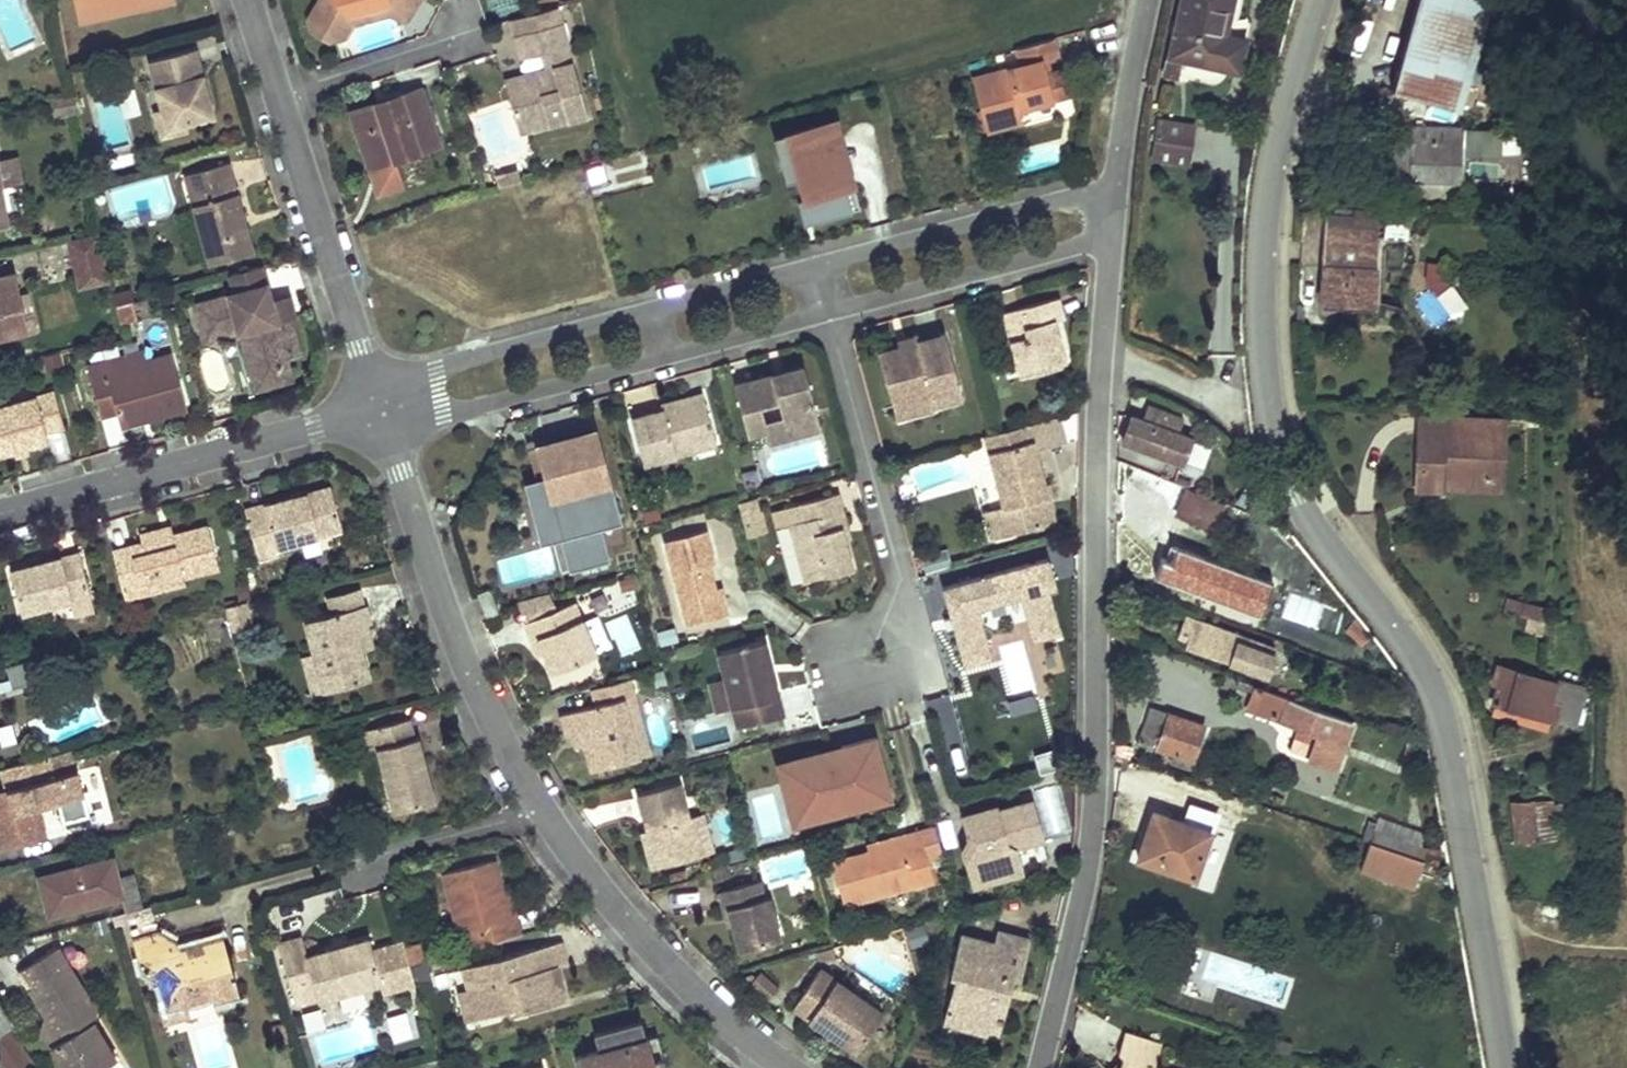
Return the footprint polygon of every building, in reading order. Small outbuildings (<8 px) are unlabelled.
[(80,18),(111,11),(108,0),(109,0),(76,0),(80,18)] [(312,19),(316,31),(335,41),(350,36),(358,23),(367,7),(392,0),(407,8),(412,0),(413,0),(325,0),(312,19)] [(414,18),(426,0),(413,0),(412,0),(407,8),(392,0),(367,7),(358,23),(395,12),(408,20),(414,18)] [(1171,55),(1182,57),(1236,69),(1242,40),(1222,36),(1229,0),(1183,0),(1171,55)] [(1393,88),(1450,105),(1459,73),(1481,79),(1494,30),(1473,24),(1479,0),(1417,0),(1393,88)] [(565,5),(516,18),(520,37),(570,23),(565,5)] [(576,46),(570,23),(520,37),(527,60),(546,55),(550,69),(539,73),(543,85),(516,93),(527,134),(596,115),(581,61),(573,63),(569,49),(576,46)] [(1062,58),(1056,36),(1017,46),(1022,64),(974,78),(989,131),(1025,121),(1022,107),(1073,92),(1068,71),(1052,75),(1049,62),(1062,58)] [(581,61),(576,46),(569,49),(573,63),(581,61)] [(196,48),(150,59),(162,105),(168,127),(189,121),(213,115),(196,48)] [(1178,75),(1182,57),(1171,55),(1167,73),(1178,75)] [(543,85),(539,73),(512,80),(516,93),(543,85)] [(117,94),(124,118),(142,112),(134,88),(117,94)] [(446,145),(427,88),(405,95),(407,101),(386,108),(385,102),(358,110),(376,167),(378,166),(386,190),(409,182),(402,159),(446,145)] [(52,114),(77,110),(74,93),(49,98),(52,114)] [(407,101),(405,95),(385,102),(386,108),(407,101)] [(189,121),(168,127),(162,105),(154,107),(162,137),(191,129),(189,121)] [(808,222),(863,207),(839,118),(777,135),(795,201),(801,199),(808,222)] [(1189,163),(1195,127),(1162,122),(1157,158),(1189,163)] [(1465,129),(1411,126),(1410,181),(1463,183),(1465,129)] [(230,165),(185,176),(210,264),(254,252),(247,228),(243,229),(239,216),(244,214),(230,165)] [(503,171),(506,185),(529,179),(526,166),(503,171)] [(1483,209),(1468,208),(1467,219),(1483,221),(1483,209)] [(1379,217),(1329,216),(1322,303),(1375,305),(1377,231),(1379,217)] [(1406,217),(1385,216),(1384,231),(1388,231),(1404,231),(1406,231),(1406,217)] [(1382,310),(1384,231),(1377,231),(1375,305),(1322,303),(1323,308),(1382,310)] [(1403,241),(1404,231),(1388,231),(1388,240),(1403,241)] [(98,234),(63,243),(75,290),(110,281),(98,234)] [(1451,265),(1428,264),(1428,281),(1450,282),(1451,265)] [(269,288),(263,267),(232,276),(237,296),(196,307),(206,342),(242,333),(249,331),(251,338),(244,340),(254,377),(291,367),(289,361),(302,357),(287,299),(273,303),(269,288)] [(25,332),(12,274),(0,277),(0,338),(25,332)] [(1429,327),(1467,309),(1455,282),(1416,299),(1429,327)] [(1066,311),(1061,292),(1032,300),(1037,318),(1056,313),(1066,311)] [(1032,300),(1007,307),(1023,372),(1062,361),(1059,347),(1064,346),(1056,313),(1037,318),(1032,300)] [(138,319),(134,302),(116,306),(120,324),(138,319)] [(906,345),(884,352),(899,405),(938,394),(940,402),(968,394),(950,330),(923,338),(924,340),(906,345)] [(251,338),(249,331),(242,333),(244,340),(251,338)] [(923,338),(922,332),(904,337),(906,345),(924,340),(923,338)] [(146,364),(143,354),(106,364),(109,374),(146,364)] [(109,374),(106,364),(88,369),(101,416),(117,412),(121,425),(141,419),(139,412),(151,409),(153,416),(188,406),(173,356),(146,364),(109,374)] [(826,426),(809,363),(789,368),(792,376),(779,379),(777,371),(739,381),(752,431),(772,426),(771,420),(766,402),(784,397),(788,415),(790,422),(798,420),(801,432),(826,426)] [(258,390),(294,381),(291,367),(254,377),(258,390)] [(792,376),(789,368),(777,371),(779,379),(792,376)] [(54,391),(0,407),(0,453),(13,449),(28,445),(48,439),(46,432),(65,427),(54,391)] [(718,433),(706,391),(672,401),(673,405),(674,411),(668,412),(667,407),(635,416),(648,463),(697,449),(694,439),(718,433)] [(938,394),(899,405),(903,418),(942,407),(940,402),(938,394)] [(1132,418),(1123,441),(1181,462),(1190,439),(1177,434),(1182,420),(1146,407),(1141,421),(1132,418)] [(153,416),(151,409),(139,412),(141,419),(153,416)] [(1074,440),(1067,412),(1034,421),(1042,449),(1074,440)] [(790,422),(788,415),(771,420),(772,426),(776,439),(801,432),(798,420),(790,422)] [(1421,415),(1418,488),(1444,489),(1445,479),(1491,481),(1494,418),(1421,415)] [(1503,492),(1507,419),(1494,418),(1491,481),(1445,479),(1444,489),(1503,492)] [(542,436),(543,443),(599,428),(597,421),(542,436)] [(1042,449),(1034,421),(997,431),(991,433),(1010,505),(991,510),(998,536),(1061,519),(1042,449)] [(578,569),(612,559),(600,516),(621,510),(599,428),(543,443),(553,477),(533,482),(538,504),(559,498),(568,534),(578,569)] [(720,443),(718,433),(694,439),(697,449),(720,443)] [(1206,472),(1211,446),(1193,443),(1189,469),(1206,472)] [(29,451),(28,445),(13,449),(15,455),(29,451)] [(342,526),(330,484),(306,491),(308,497),(294,501),(293,495),(246,508),(260,558),(279,552),(277,545),(342,526)] [(1215,531),(1225,504),(1189,490),(1178,517),(1215,531)] [(308,497),(306,491),(293,495),(294,501),(308,497)] [(852,524),(843,491),(802,502),(806,517),(792,520),(807,579),(856,566),(846,526),(852,524)] [(765,518),(759,497),(753,499),(743,501),(749,522),(765,518)] [(548,539),(568,534),(559,498),(538,504),(548,539)] [(768,528),(765,518),(749,522),(752,533),(768,528)] [(219,568),(208,526),(171,536),(162,539),(160,530),(140,536),(142,544),(135,546),(132,556),(116,560),(127,600),(145,595),(141,581),(156,577),(158,585),(190,576),(219,568)] [(171,536),(168,528),(160,530),(162,539),(171,536)] [(730,595),(724,597),(714,562),(721,560),(712,529),(670,540),(694,624),(735,613),(730,595)] [(135,546),(114,552),(116,560),(132,556),(135,546)] [(89,594),(77,550),(32,562),(34,567),(29,568),(27,563),(8,568),(20,612),(89,594)] [(1062,583),(1053,555),(949,585),(972,664),(989,659),(991,666),(1000,663),(998,656),(1000,656),(995,639),(989,641),(986,632),(992,630),(986,610),(985,605),(1006,599),(1007,604),(1029,597),(1033,608),(1039,606),(1041,615),(1035,617),(1041,638),(1063,632),(1057,613),(1062,611),(1054,585),(1062,583)] [(1161,560),(1155,578),(1261,616),(1274,583),(1209,559),(1204,575),(1161,560)] [(192,582),(190,576),(158,585),(156,577),(141,581),(145,595),(192,582)] [(365,608),(360,591),(329,599),(333,616),(365,608)] [(604,597),(593,601),(597,612),(608,607),(604,597)] [(1006,599),(985,605),(986,610),(1007,604),(1006,599)] [(249,625),(243,603),(224,608),(231,630),(249,625)] [(1546,622),(1545,609),(1524,603),(1521,614),(1546,622)] [(1041,615),(1039,606),(1033,608),(1035,617),(1041,615)] [(372,625),(367,607),(365,608),(333,616),(308,623),(316,654),(326,692),(370,680),(363,653),(356,628),(366,626),(372,625)] [(605,665),(586,611),(536,629),(543,648),(549,646),(555,661),(562,680),(605,665)] [(1067,630),(1062,611),(1057,613),(1063,632),(1067,630)] [(1337,635),(1343,614),(1330,611),(1325,632),(1337,635)] [(626,646),(643,638),(633,614),(615,622),(626,646)] [(1187,616),(1180,635),(1189,637),(1190,642),(1193,646),(1204,650),(1205,648),(1232,657),(1234,652),(1240,651),(1243,648),(1255,652),(1258,644),(1209,627),(1209,624),(1187,616)] [(1369,639),(1355,622),(1344,632),(1357,648),(1369,639)] [(373,650),(366,626),(356,628),(363,653),(373,650)] [(995,639),(992,630),(986,632),(989,641),(995,639)] [(790,717),(769,640),(724,652),(730,676),(738,708),(744,729),(790,717)] [(548,663),(555,661),(549,646),(543,648),(548,663)] [(306,657),(316,695),(326,692),(316,654),(306,657)] [(1497,686),(1493,702),(1553,719),(1559,701),(1551,698),(1556,682),(1498,665),(1492,684),(1497,686)] [(738,708),(730,676),(714,680),(722,712),(738,708)] [(1247,684),(1237,680),(1225,676),(1222,686),(1233,690),(1234,687),(1245,691),(1247,684)] [(1584,685),(1558,677),(1556,682),(1551,698),(1559,701),(1553,719),(1575,724),(1584,685)] [(641,696),(636,679),(597,689),(602,705),(566,714),(572,736),(579,734),(593,730),(596,741),(591,743),(598,770),(645,758),(629,699),(641,696)] [(1255,687),(1248,708),(1298,725),(1318,732),(1315,742),(1314,743),(1310,757),(1335,766),(1350,722),(1255,687)] [(656,755),(641,696),(629,699),(645,758),(656,755)] [(1553,719),(1493,702),(1490,712),(1551,729),(1553,719)] [(1394,719),(1393,705),(1383,707),(1384,721),(1394,719)] [(1151,708),(1140,740),(1173,752),(1171,761),(1189,767),(1203,726),(1151,708)] [(411,719),(362,732),(366,754),(379,751),(396,812),(438,800),(432,778),(427,780),(425,770),(429,768),(422,738),(417,739),(411,719)] [(1315,742),(1318,732),(1298,725),(1295,735),(1315,742)] [(593,730),(579,734),(582,745),(591,743),(596,741),(593,730)] [(799,813),(890,789),(877,740),(786,765),(799,813)] [(2,767),(7,789),(10,797),(0,800),(0,848),(44,835),(36,805),(82,793),(70,749),(2,767)] [(1056,752),(1034,757),(1039,775),(1060,770),(1056,752)] [(686,781),(643,793),(653,830),(655,838),(649,839),(656,868),(704,855),(700,840),(705,838),(699,816),(695,817),(686,781)] [(7,789),(0,792),(0,800),(10,797),(7,789)] [(1512,802),(1517,842),(1557,839),(1551,798),(1536,801),(1535,798),(1512,802)] [(1051,838),(1040,799),(1005,809),(1004,805),(967,816),(974,837),(977,836),(989,843),(986,850),(979,846),(968,849),(973,869),(987,865),(990,878),(1029,867),(1023,846),(1051,838)] [(1153,811),(1138,856),(1194,875),(1209,830),(1153,811)] [(700,840),(704,855),(720,851),(710,813),(699,816),(705,838),(700,840)] [(1415,857),(1423,832),(1377,817),(1375,822),(1370,836),(1368,840),(1370,842),(1415,857)] [(1370,836),(1375,822),(1370,821),(1368,826),(1365,824),(1362,834),(1370,836)] [(950,855),(943,828),(927,833),(934,859),(950,855)] [(927,833),(908,838),(911,847),(877,856),(840,867),(852,908),(941,883),(934,859),(927,833)] [(989,843),(977,836),(974,837),(968,849),(979,846),(986,850),(989,843)] [(875,848),(877,856),(911,847),(908,838),(875,848)] [(1370,842),(1360,867),(1413,887),(1423,859),(1415,857),(1370,842)] [(113,859),(40,877),(49,910),(78,902),(80,907),(121,896),(125,911),(142,907),(134,874),(118,878),(113,859)] [(501,894),(493,862),(441,876),(457,937),(465,935),(469,950),(502,941),(499,926),(509,923),(501,894)] [(1029,867),(990,878),(987,865),(973,869),(979,887),(1031,872),(1029,867)] [(1396,936),(1413,887),(1360,867),(1344,916),(1396,936)] [(739,922),(746,948),(786,937),(774,894),(770,895),(765,879),(725,890),(730,908),(734,907),(739,922)] [(510,892),(501,894),(509,923),(499,926),(502,941),(521,936),(510,892)] [(734,924),(739,922),(734,907),(730,908),(734,924)] [(926,971),(926,926),(910,926),(910,971),(926,971)] [(1020,978),(1030,938),(997,930),(994,942),(960,934),(950,973),(955,975),(946,1012),(965,1017),(963,1026),(987,1032),(992,1014),(1003,1016),(1008,996),(1001,994),(1003,985),(1011,987),(1013,977),(1020,978)] [(233,976),(222,937),(202,943),(205,952),(190,956),(187,947),(178,950),(175,942),(159,931),(136,938),(146,973),(150,971),(154,985),(162,983),(167,1004),(168,1007),(187,1002),(212,995),(214,1000),(238,994),(235,985),(238,984),(235,976),(233,976)] [(375,951),(372,938),(308,955),(303,936),(280,943),(297,1002),(318,996),(319,998),(383,980),(388,997),(418,989),(411,965),(406,947),(405,943),(375,951)] [(569,964),(563,942),(464,969),(470,991),(475,989),(483,1018),(509,1011),(522,1008),(524,1013),(568,1001),(558,967),(569,964)] [(60,943),(21,968),(32,985),(27,988),(42,1015),(55,1018),(60,1027),(47,1035),(67,1067),(95,1067),(118,1054),(95,1019),(83,1013),(78,1005),(91,998),(60,943)] [(202,943),(187,947),(190,956),(205,952),(202,943)] [(411,965),(423,962),(419,944),(406,947),(411,965)] [(32,985),(21,968),(16,971),(27,988),(32,985)] [(856,1049),(882,1012),(820,968),(793,1006),(856,1049)] [(780,990),(761,975),(752,986),(771,1001),(780,990)] [(1008,996),(1011,987),(1003,985),(1001,994),(1008,996)] [(483,1018),(475,989),(470,991),(462,993),(469,1022),(483,1018)] [(240,1003),(238,994),(214,1000),(216,1010),(240,1003)] [(83,1013),(95,1019),(99,999),(91,998),(78,1005),(83,1013)] [(191,1017),(187,1002),(168,1007),(167,1004),(160,1006),(165,1024),(191,1017)] [(11,1024),(0,1008),(0,1032),(11,1024)] [(522,1008),(509,1011),(510,1016),(524,1013),(522,1008)] [(319,1012),(303,1016),(307,1034),(324,1030),(319,1012)] [(944,1021),(963,1026),(965,1017),(946,1012),(944,1021)] [(998,1035),(1003,1016),(992,1014),(987,1032),(998,1035)] [(55,1018),(42,1015),(40,1032),(47,1035),(60,1027),(55,1018)] [(406,1016),(389,1020),(396,1045),(413,1040),(406,1016)] [(629,1067),(653,1067),(639,1019),(593,1032),(598,1050),(616,1045),(622,1066),(628,1064),(629,1067)] [(276,1041),(289,1038),(285,1024),(272,1028),(276,1041)] [(4,1067),(10,1067),(24,1058),(8,1030),(0,1035),(0,1061),(4,1067)] [(1161,1045),(1130,1036),(1126,1040),(1121,1054),(1124,1057),(1120,1067),(1156,1067),(1154,1067),(1161,1045)] [(628,1064),(622,1066),(616,1045),(598,1050),(574,1057),(577,1067),(629,1067),(628,1064)] [(210,1057),(213,1067),(234,1067),(230,1052),(210,1057)] [(10,1067),(30,1067),(24,1058),(10,1067)]
